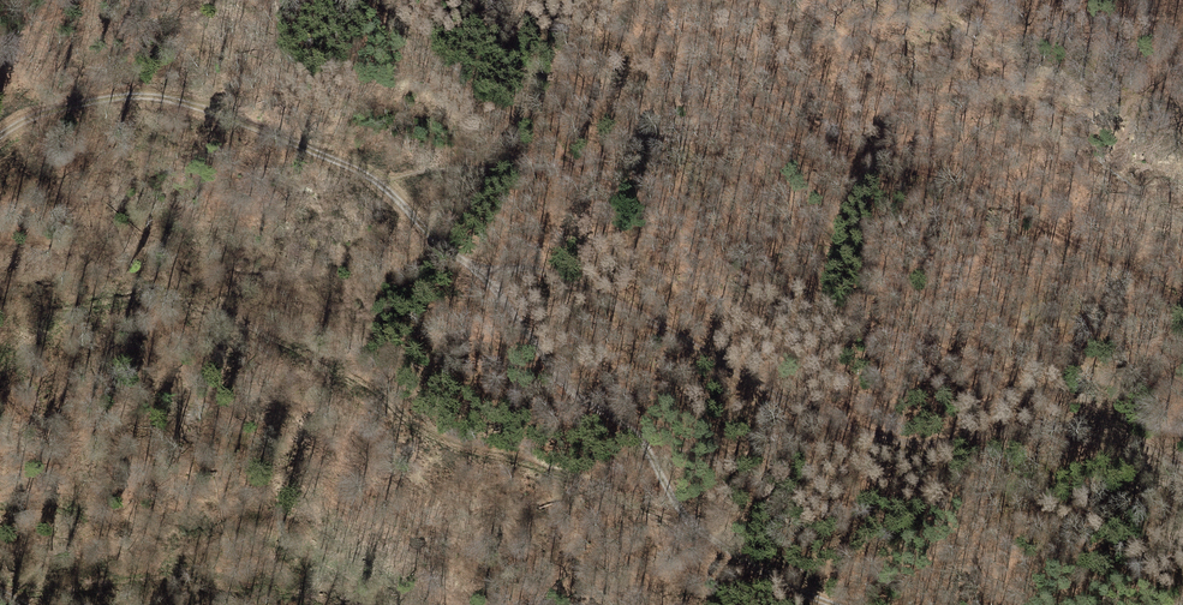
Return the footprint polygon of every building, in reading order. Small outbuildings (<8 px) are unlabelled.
[(1174,125),(1182,132),(1182,131),(1182,116),(1182,115),(1174,125)]
